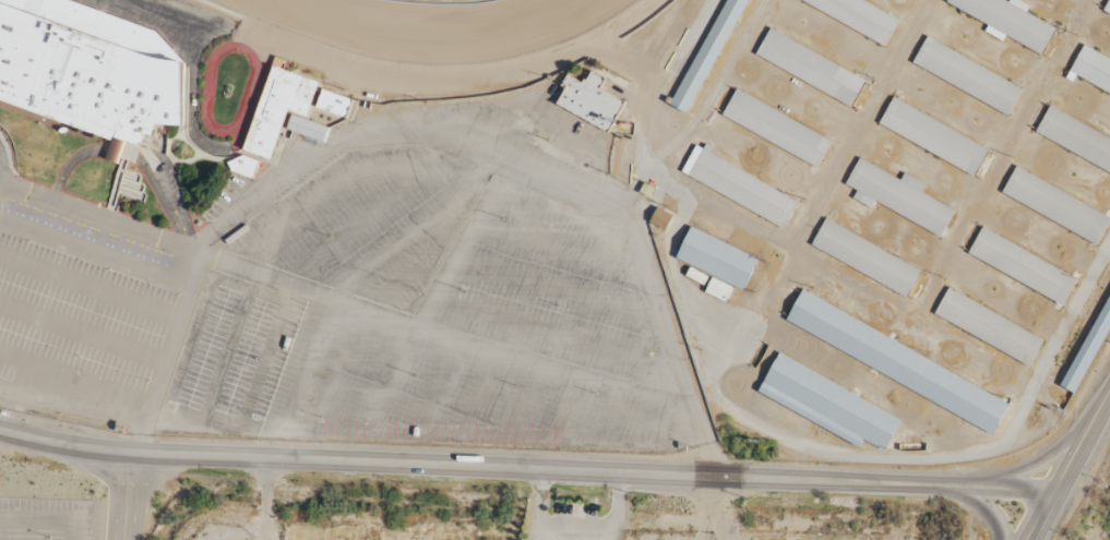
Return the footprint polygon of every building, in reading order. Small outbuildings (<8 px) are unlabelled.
[(115,141),(0,99),(0,0),(70,0),(154,31),(182,61),(183,124),(169,124),(166,154),(116,136),(115,141)] [(670,104),(728,0),(748,0),(685,112),(670,104)] [(884,47),(898,20),(864,0),(801,0),(884,47)] [(945,1),(1040,55),(1055,28),(1005,0),(946,0),(945,1)] [(769,27),(754,55),(849,108),(864,81),(769,27)] [(927,36),(911,62),(1006,116),(1021,89),(927,36)] [(1069,70),(1109,93),(1109,59),(1084,44),(1069,70)] [(272,64),(318,82),(305,117),(286,109),(268,157),(242,148),(272,64)] [(566,74),(581,82),(583,79),(585,80),(590,71),(605,79),(599,87),(624,101),(617,115),(607,132),(556,104),(564,87),(561,85),(566,74)] [(737,88),(721,115),(815,168),(831,142),(737,88)] [(353,99),(346,117),(317,107),(322,89),(353,99)] [(894,97),(879,124),(972,178),(988,151),(894,97)] [(1035,131),(1109,174),(1109,139),(1049,105),(1035,131)] [(329,127),(324,142),(286,129),(290,113),(329,127)] [(705,144),(688,175),(781,228),(797,202),(709,151),(711,147),(705,144)] [(259,161),(242,155),(226,161),(229,171),(252,179),(259,161)] [(860,158),(845,183),(857,190),(852,199),(870,208),(874,201),(940,238),(955,211),(921,191),(924,183),(904,171),(899,180),(860,158)] [(1016,166),(1001,192),(1095,245),(1109,219),(1016,166)] [(654,188),(644,182),(638,192),(648,197),(654,188)] [(672,215),(665,229),(648,220),(657,206),(672,215)] [(826,217),(811,244),(906,298),(920,271),(826,217)] [(757,259),(742,290),(676,257),(691,226),(757,259)] [(982,226),(967,252),(1062,305),(1077,279),(982,226)] [(948,287),(933,313),(1028,367),(1043,340),(948,287)] [(1008,404),(991,433),(786,319),(802,289),(1008,404)] [(1060,385),(1073,393),(1109,325),(1109,294),(1060,385)] [(779,353),(900,421),(883,451),(862,439),(858,446),(759,391),(779,353)]
